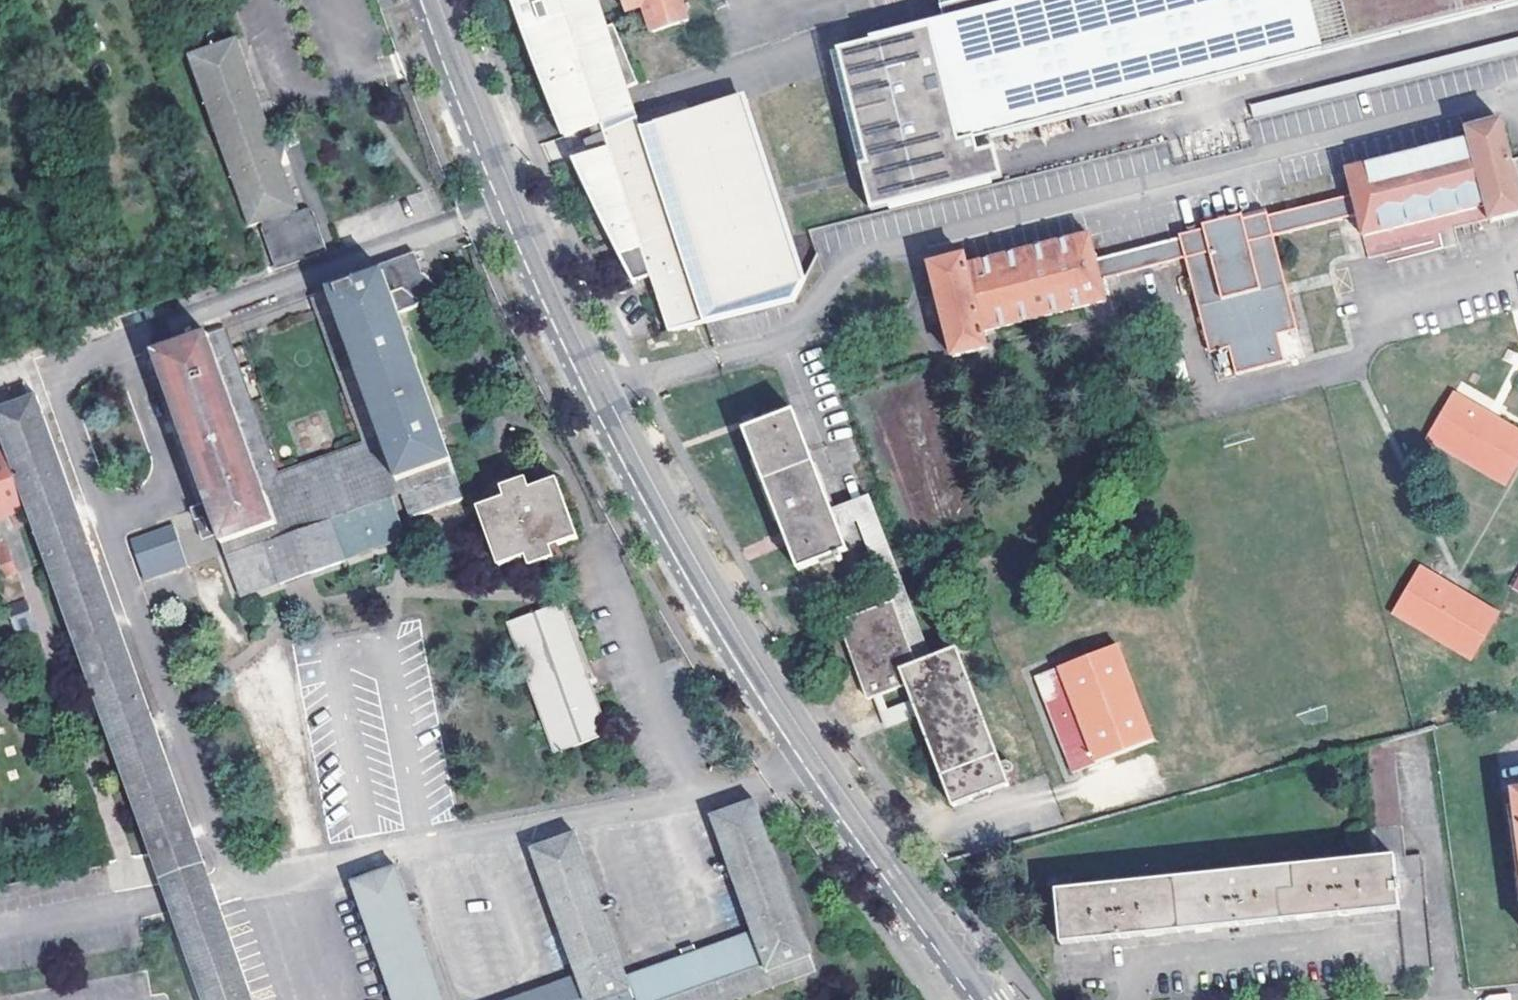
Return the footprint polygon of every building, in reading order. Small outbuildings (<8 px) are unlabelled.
[(562,135),(599,121),(603,130),(606,146),(571,157),(629,279),(643,272),(649,286),(666,328),(797,281),(770,197),(738,95),(690,109),(638,126),(635,116),(630,102),(625,86),(635,81),(611,24),(607,25),(598,0),(513,0),(516,11),(532,55),(551,105),(554,112),(562,135)] [(624,12),(643,7),(652,32),(686,20),(680,0),(620,0),(624,12)] [(983,127),(1504,0),(952,0),(953,5),(846,31),(874,145),(869,147),(876,174),(880,190),(1006,159),(999,130),(984,134),(983,127)] [(281,267),(333,248),(317,206),(299,213),(298,210),(304,208),(241,37),(193,54),(256,224),(266,221),(268,225),(265,226),(281,267)] [(770,197),(797,281),(802,278),(744,93),(738,95),(770,197)] [(685,96),(635,116),(638,126),(690,109),(685,96)] [(562,135),(571,157),(606,146),(603,130),(599,121),(562,135)] [(1517,216),(1517,184),(1502,122),(1467,131),(1470,140),(1347,172),(1354,198),(1359,218),(1367,250),(1489,219),(1491,223),(1517,216)] [(931,267),(955,359),(988,351),(985,335),(1107,303),(1102,281),(1186,259),(1211,354),(1229,350),(1278,337),(1297,332),(1277,252),(1273,238),(1283,236),(1359,218),(1354,198),(1269,219),(1267,216),(1243,222),(1241,217),(1203,228),(1204,232),(1183,237),(1183,240),(1098,260),(1092,237),(967,269),(965,259),(931,267)] [(1277,252),(1287,249),(1283,236),(1273,238),(1277,252)] [(417,252),(377,267),(380,274),(330,292),(389,456),(372,462),(283,494),(277,476),(253,406),(236,412),(209,335),(155,354),(207,501),(218,532),(238,588),(277,573),(280,578),(309,568),(311,573),(347,561),(344,552),(403,530),(390,494),(400,491),(402,498),(410,496),(417,517),(465,500),(402,321),(420,314),(423,310),(427,313),(444,291),(425,276),(417,252)] [(366,445),(372,462),(389,456),(330,292),(314,298),(366,445)] [(226,329),(209,335),(236,412),(253,406),(226,329)] [(1229,350),(1236,375),(1285,363),(1278,337),(1229,350)] [(30,399),(24,382),(0,391),(0,409),(30,399)] [(1503,483),(1517,458),(1517,431),(1454,394),(1427,438),(1503,483)] [(211,887),(37,396),(30,399),(0,409),(0,431),(165,897),(202,999),(251,999),(211,887)] [(745,420),(788,567),(839,552),(797,405),(745,420)] [(366,445),(277,476),(283,494),(372,462),(366,445)] [(25,509),(3,450),(0,451),(0,518),(25,509)] [(562,565),(558,555),(583,546),(562,488),(536,497),(532,486),(509,494),(513,505),(485,516),(506,574),(534,563),(539,574),(562,565)] [(410,496),(402,498),(410,519),(417,517),(410,496)] [(867,500),(834,513),(839,525),(873,513),(867,500)] [(202,538),(218,532),(207,501),(191,507),(202,538)] [(132,542),(146,582),(188,566),(174,526),(132,542)] [(344,552),(347,561),(407,540),(403,530),(344,552)] [(14,573),(5,542),(0,543),(0,577),(14,573)] [(1468,655),(1496,610),(1420,566),(1392,611),(1468,655)] [(277,573),(238,588),(241,597),(311,573),(309,568),(280,578),(277,573)] [(902,589),(879,597),(883,606),(840,622),(869,699),(873,697),(883,694),(907,685),(913,700),(916,709),(920,719),(953,805),(1010,785),(957,649),(930,658),(902,589)] [(510,621),(551,741),(602,723),(561,603),(510,621)] [(1037,676),(1075,772),(1155,740),(1119,646),(1037,676)] [(873,697),(886,731),(920,719),(916,709),(913,700),(889,710),(883,694),(873,697)] [(1376,830),(1403,828),(1394,740),(1366,747),(1376,830)] [(814,971),(754,799),(711,813),(755,941),(630,985),(575,832),(532,847),(576,974),(504,999),(730,999),(814,971)] [(1394,859),(1399,911),(1407,972),(1435,970),(1423,856),(1406,857),(1403,828),(1376,830),(1379,860),(1394,859)] [(1394,859),(1379,860),(1056,893),(1062,945),(1125,939),(1233,928),(1338,917),(1399,911),(1394,859)] [(394,865),(351,881),(393,999),(442,999),(394,865)]
